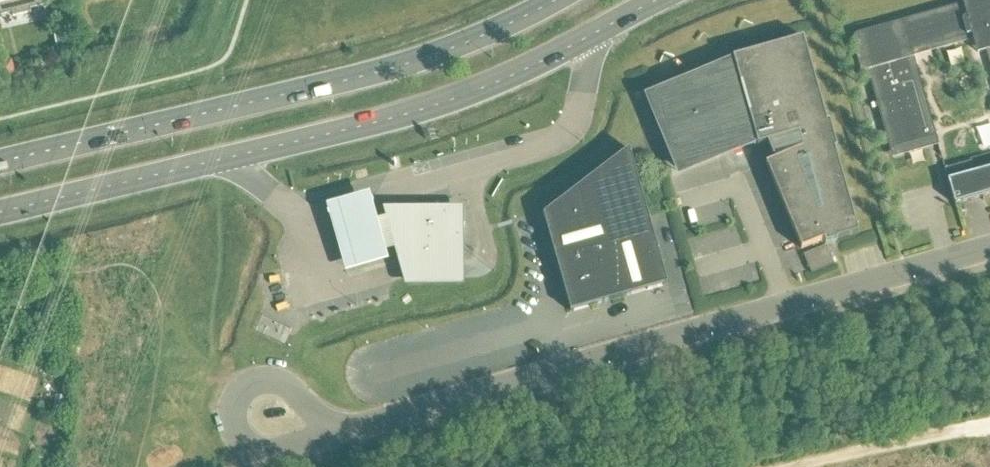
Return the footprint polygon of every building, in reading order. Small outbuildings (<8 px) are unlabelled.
[(45,0),(0,0),(0,21),(2,21),(1,17),(12,15),(13,18),(31,14),(30,10),(47,6),(45,0)] [(852,43),(852,44),(853,45),(861,74),(868,72),(891,151),(936,138),(914,59),(929,54),(928,49),(973,36),(978,54),(989,51),(989,0),(975,0),(975,2),(858,35),(855,36),(854,37),(854,38),(853,40),(852,41),(852,42),(852,43)] [(732,57),(733,62),(655,96),(675,168),(757,145),(757,147),(767,144),(774,162),(766,165),(801,251),(824,241),(826,245),(837,242),(837,241),(858,235),(834,150),(836,150),(829,123),(824,125),(803,40),(732,57)] [(67,44),(56,46),(58,55),(69,53),(67,44)] [(0,66),(0,69),(2,79),(19,75),(16,62),(0,66)] [(543,216),(570,313),(667,286),(629,150),(543,216)] [(972,162),(944,170),(948,182),(967,177),(975,174),(972,162)] [(684,172),(689,187),(714,178),(710,169),(705,171),(703,166),(684,172)] [(948,182),(955,206),(989,196),(989,170),(975,174),(967,177),(948,182)] [(405,284),(408,284),(408,279),(408,271),(408,259),(415,259),(414,214),(386,214),(382,214),(384,220),(376,223),(371,208),(368,196),(327,208),(330,220),(336,240),(343,262),(346,274),(387,262),(385,254),(394,251),(401,272),(403,279),(405,284)] [(434,204),(434,214),(450,214),(450,204),(434,204)] [(408,279),(408,284),(460,283),(460,279),(460,271),(460,258),(459,213),(458,213),(450,214),(434,214),(414,214),(415,259),(408,259),(408,271),(408,279)] [(803,256),(811,276),(834,266),(826,247),(803,256)]
